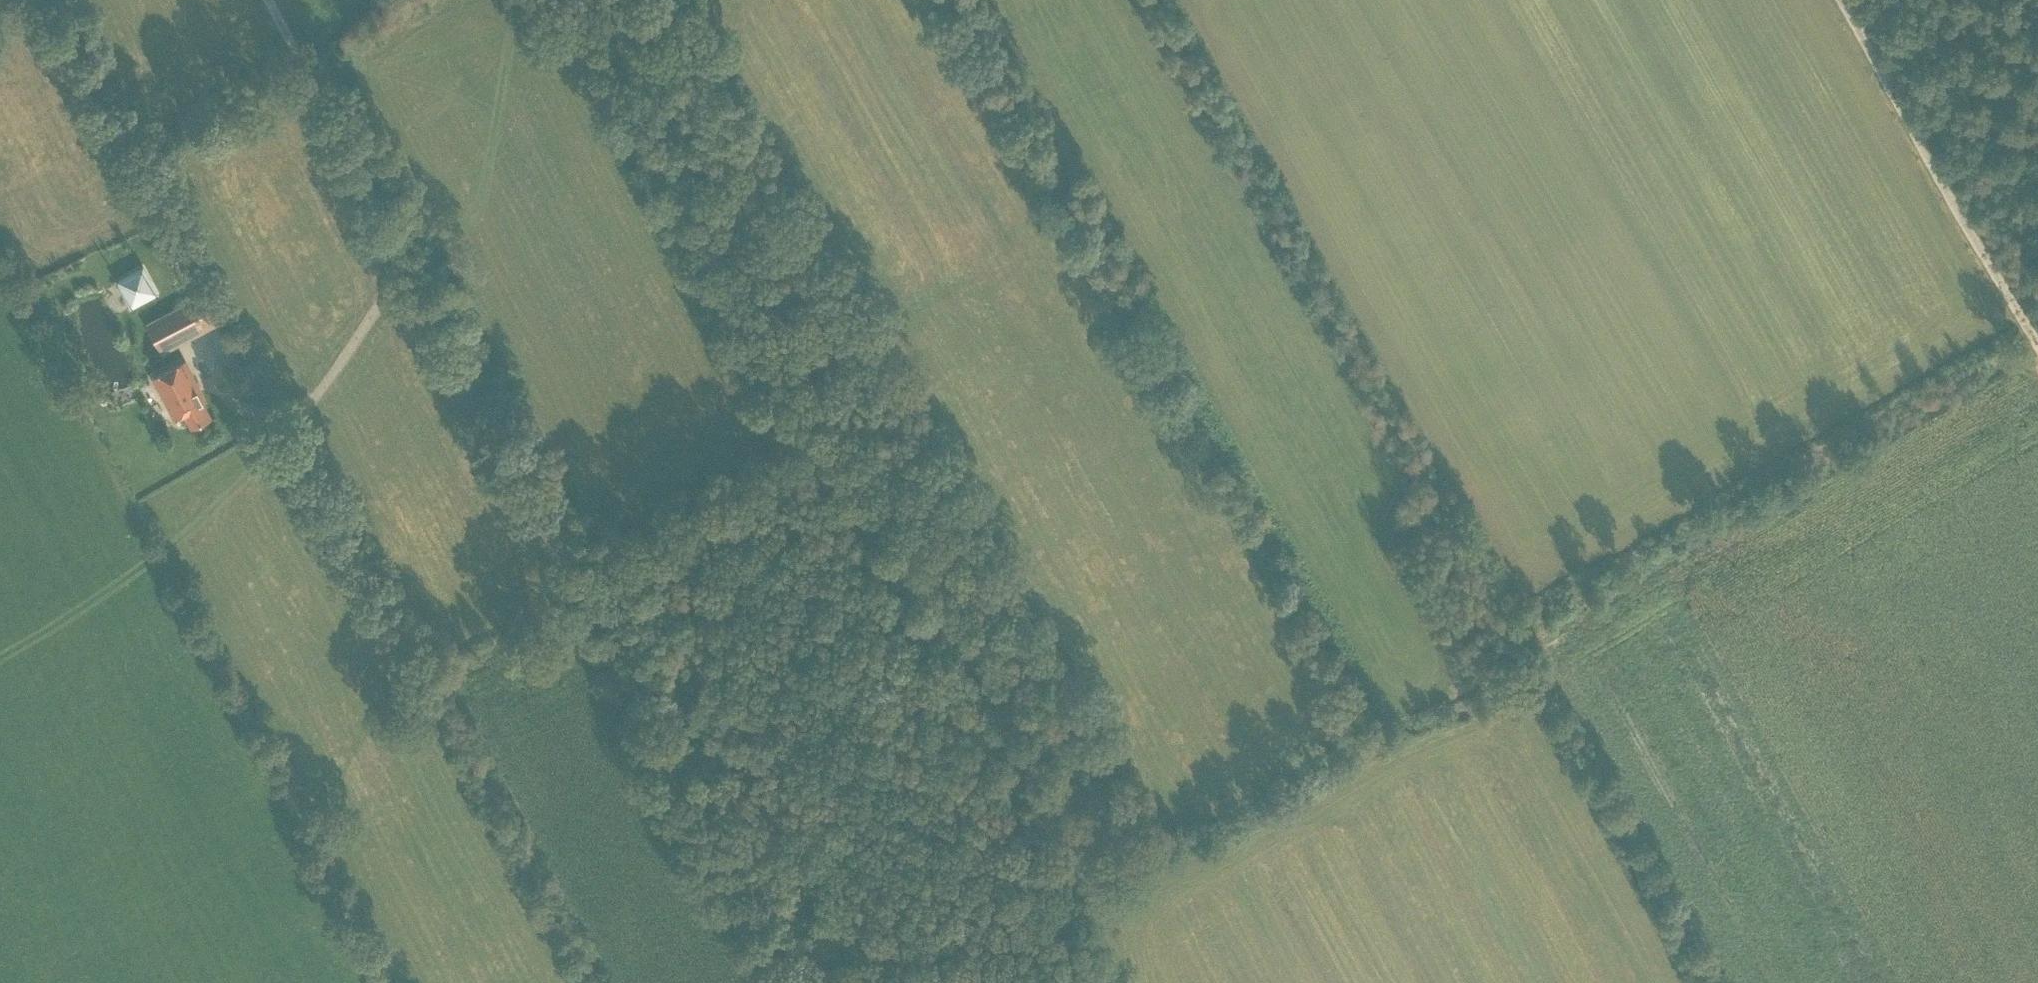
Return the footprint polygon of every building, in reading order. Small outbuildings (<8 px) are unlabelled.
[(144,265),(118,279),(132,306),(158,293),(144,265)] [(217,324),(202,294),(146,322),(162,352),(217,324)] [(186,361),(153,378),(174,417),(182,413),(182,414),(185,413),(192,427),(213,416),(204,400),(206,398),(186,361)]
